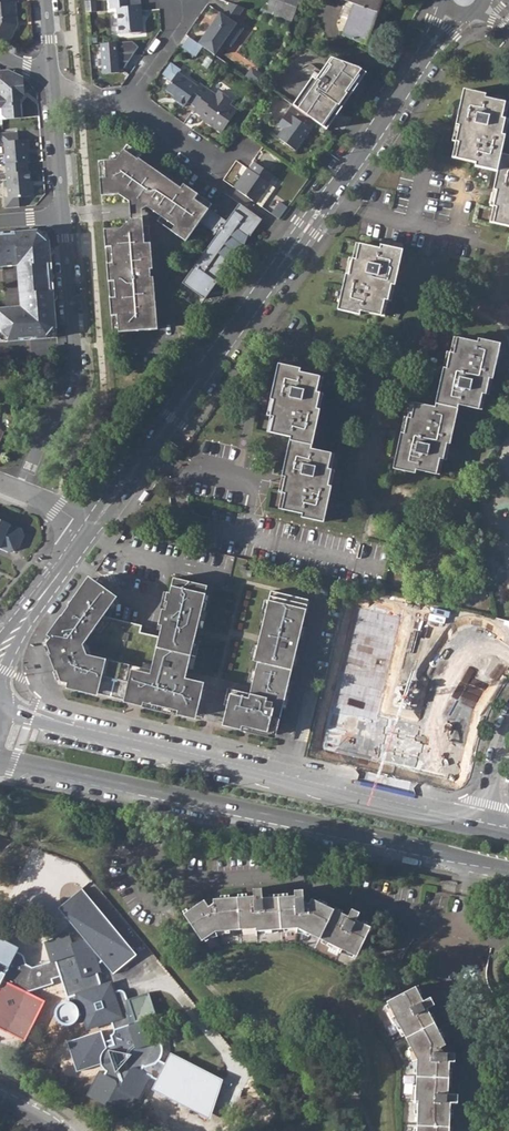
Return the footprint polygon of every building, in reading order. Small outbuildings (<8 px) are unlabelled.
[(16,1),(14,2),(13,0),(0,0),(0,40),(8,44),(15,30),(13,29),(14,21),(17,21),(16,1)] [(86,11),(95,10),(94,0),(85,0),(86,11)] [(118,33),(128,32),(135,33),(142,31),(139,4),(128,6),(127,0),(108,0),(109,7),(116,7),(118,33)] [(280,11),(293,16),(299,0),(284,0),(280,11)] [(347,2),(348,2),(354,4),(342,36),(366,45),(383,0),(343,0),(347,2)] [(217,11),(195,43),(212,55),(221,41),(228,46),(241,28),(231,21),(241,7),(228,2),(220,13),(217,11)] [(280,11),(268,6),(264,15),(290,25),(293,16),(280,11)] [(132,41),(101,43),(103,73),(133,72),(132,41)] [(316,122),(327,130),(367,74),(360,69),(332,58),(316,80),(313,78),(293,106),(316,122)] [(249,67),(243,76),(252,82),(258,73),(249,67)] [(2,95),(0,95),(0,119),(21,118),(19,100),(23,95),(22,77),(6,70),(0,70),(0,77),(2,95)] [(258,73),(252,82),(259,87),(265,78),(258,73)] [(188,103),(196,108),(208,90),(201,85),(198,88),(178,74),(166,91),(174,97),(178,99),(176,102),(185,108),(188,103)] [(256,92),(263,97),(269,89),(262,84),(256,92)] [(201,116),(209,122),(208,124),(221,134),(237,111),(229,106),(232,101),(219,92),(216,96),(208,90),(196,108),(194,111),(201,116)] [(486,95),(463,90),(455,126),(458,127),(455,143),(458,143),(455,159),(475,163),(475,167),(497,172),(501,154),(505,136),(502,135),(505,119),(502,119),(505,103),(485,99),(486,95)] [(292,105),(287,113),(278,126),(283,129),(277,138),(295,151),(316,122),(293,106),(292,105)] [(200,119),(208,124),(209,122),(201,116),(200,119)] [(6,163),(27,161),(25,149),(27,149),(27,139),(17,139),(17,132),(0,133),(0,137),(0,142),(4,142),(6,163)] [(147,207),(174,226),(170,231),(185,241),(199,222),(217,234),(183,284),(185,285),(186,283),(205,296),(203,298),(205,300),(228,267),(231,262),(233,263),(236,253),(239,254),(243,245),(245,246),(248,237),(251,237),(257,228),(233,211),(226,221),(208,209),(211,205),(155,165),(151,171),(137,161),(141,156),(127,146),(116,160),(98,162),(101,197),(119,195),(129,202),(130,219),(122,228),(104,229),(112,332),(157,329),(153,277),(150,276),(150,269),(152,269),(150,242),(144,243),(142,209),(147,207)] [(501,154),(497,172),(493,191),(496,191),(493,207),(496,208),(493,224),(508,227),(508,156),(501,154)] [(31,196),(30,171),(28,171),(27,161),(6,163),(8,196),(9,197),(18,197),(31,196)] [(251,172),(239,190),(256,202),(269,182),(267,181),(272,175),(253,162),(247,169),(251,172)] [(239,190),(251,172),(247,169),(246,169),(241,175),(243,176),(235,187),(239,190)] [(269,182),(256,202),(261,206),(274,186),(269,182)] [(5,209),(19,207),(18,197),(9,197),(8,196),(4,197),(5,209)] [(273,214),(280,219),(289,207),(281,202),(273,214)] [(233,211),(257,228),(262,220),(238,204),(233,211)] [(49,242),(34,231),(15,232),(15,234),(0,235),(0,270),(2,270),(1,267),(17,266),(21,306),(0,308),(0,341),(57,336),(53,289),(51,289),(49,262),(51,262),(49,242)] [(379,249),(359,244),(355,259),(352,259),(348,275),(345,274),(337,310),(360,315),(360,311),(381,316),(384,300),(387,301),(391,285),(395,286),(402,250),(380,245),(379,249)] [(186,283),(185,285),(203,298),(205,296),(186,283)] [(477,342),(457,338),(453,353),(450,353),(446,368),(443,368),(435,404),(457,409),(458,405),(479,410),(482,394),(485,394),(489,379),(492,379),(500,344),(478,339),(477,342)] [(278,364),(270,400),(273,401),(270,416),(273,417),(270,433),(289,437),(289,441),(312,446),(319,410),(316,409),(319,394),(316,393),(320,377),(299,372),(300,369),(278,364)] [(434,407),(414,403),(411,419),(407,418),(404,433),(400,433),(393,468),(414,473),(415,470),(436,474),(439,459),(443,459),(446,444),(450,444),(457,409),(435,404),(434,407)] [(312,446),(289,441),(281,477),(285,477),(282,494),(285,494),(282,510),(302,514),(301,517),(323,522),(331,487),(328,486),(331,470),(328,469),(331,454),(311,449),(312,446)] [(11,553),(19,549),(26,535),(23,529),(0,520),(0,548),(11,553)] [(51,635),(45,643),(60,681),(69,683),(69,686),(142,704),(143,702),(177,711),(176,712),(192,716),(201,682),(184,678),(187,668),(194,640),(191,639),(194,627),(197,628),(201,611),(204,611),(206,602),(203,602),(207,586),(173,577),(169,593),(167,592),(164,601),(167,602),(165,611),(162,610),(161,610),(158,624),(164,626),(161,637),(161,640),(158,639),(157,642),(145,639),(146,634),(139,632),(141,625),(103,616),(114,599),(91,582),(86,588),(83,586),(70,605),(72,606),(62,619),(60,618),(49,634),(51,635)] [(206,602),(208,603),(212,587),(207,586),(203,602),(206,602)] [(307,600),(270,591),(263,620),(266,621),(264,630),(260,630),(253,661),(256,662),(249,694),(232,690),(224,723),(241,728),(241,726),(275,734),(304,613),(307,600)] [(197,628),(202,629),(206,612),(204,611),(201,611),(197,628)] [(146,634),(145,639),(157,642),(158,639),(161,640),(161,637),(146,634)] [(459,772),(484,654),(399,636),(397,648),(359,640),(342,723),(413,738),(408,762),(459,772)] [(187,668),(192,669),(199,641),(194,640),(187,668)] [(83,888),(58,908),(84,939),(98,956),(113,975),(137,955),(83,888)] [(204,900),(183,913),(202,940),(215,931),(256,928),(256,930),(297,928),(356,956),(370,927),(356,920),(359,912),(351,909),(348,916),(311,898),(309,903),(304,901),(303,889),(294,890),(294,895),(263,897),(262,888),(253,889),(253,896),(213,899),(213,903),(208,906),(204,900)] [(96,1076),(87,1095),(101,1102),(106,1105),(107,1110),(124,1118),(135,1097),(140,1099),(152,1076),(141,1070),(143,1066),(153,1064),(158,1060),(162,1056),(163,1050),(162,1044),(159,1040),(155,1042),(147,1018),(128,1024),(125,1013),(128,1012),(129,1008),(123,991),(118,990),(113,992),(100,984),(96,972),(101,971),(98,956),(84,939),(73,943),(71,943),(69,939),(66,936),(44,942),(51,962),(32,968),(26,964),(23,956),(18,953),(16,952),(18,947),(0,938),(0,982),(2,978),(4,974),(16,981),(14,985),(25,990),(26,991),(52,983),(51,978),(60,976),(67,997),(81,993),(83,997),(81,998),(80,1004),(81,1008),(84,1017),(86,1018),(97,1024),(110,1020),(114,1032),(113,1034),(110,1035),(113,1044),(107,1048),(104,1049),(100,1055),(100,1056),(100,1064),(100,1065),(106,1071),(104,1074),(98,1071),(96,1076)] [(2,978),(0,982),(0,1029),(25,1042),(46,1001),(26,991),(25,990),(14,985),(2,978)] [(443,1052),(441,1047),(446,1044),(427,1008),(434,1004),(430,996),(423,1000),(415,986),(386,1001),(416,1059),(415,1100),(417,1101),(416,1130),(449,1130),(450,1102),(457,1103),(458,1094),(448,1093),(449,1061),(454,1061),(455,1052),(443,1052)] [(75,1023),(78,1019),(79,1015),(79,1011),(78,1007),(75,1003),(72,1001),(67,1000),(63,1000),(59,1002),(56,1005),(54,1009),(54,1013),(54,1017),(56,1021),(59,1024),(63,1025),(67,1026),(72,1025),(75,1023)] [(104,1049),(107,1048),(101,1030),(67,1042),(77,1071),(100,1064),(100,1056),(100,1055),(104,1049)] [(223,1079),(172,1052),(166,1064),(158,1060),(153,1064),(143,1066),(141,1070),(152,1076),(158,1079),(152,1089),(209,1120),(223,1079)]
